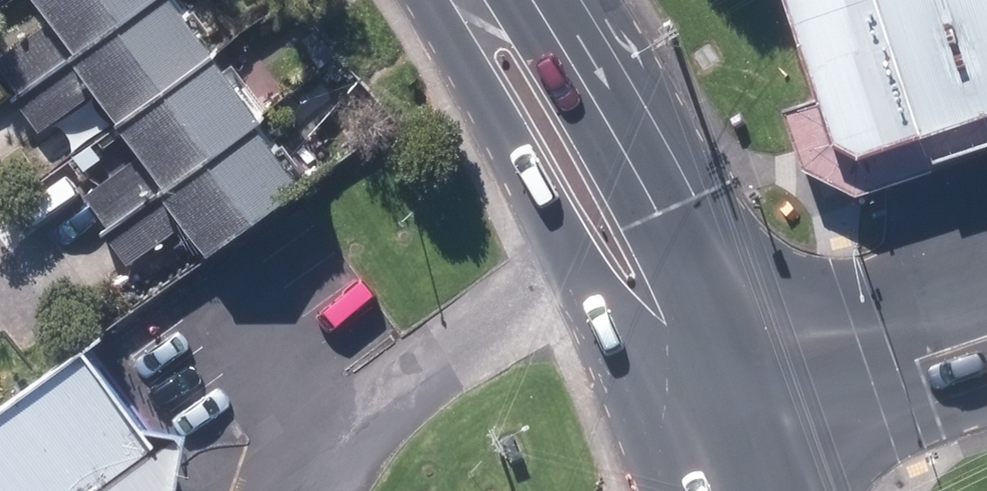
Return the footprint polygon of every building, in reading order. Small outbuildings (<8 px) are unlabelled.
[(48,21),(0,56),(0,72),(17,96),(152,0),(33,0),(48,21)] [(172,0),(152,0),(17,96),(12,99),(37,132),(93,92),(116,125),(213,53),(172,0)] [(883,0),(789,0),(840,148),(925,119),(883,0)] [(986,111),(986,0),(884,0),(929,131),(986,111)] [(255,126),(263,120),(213,53),(116,125),(140,155),(84,195),(109,230),(255,126)] [(304,190),(255,126),(109,230),(102,233),(126,267),(182,227),(206,259),(304,190)] [(0,419),(0,490),(189,490),(195,453),(108,341),(0,419)]
